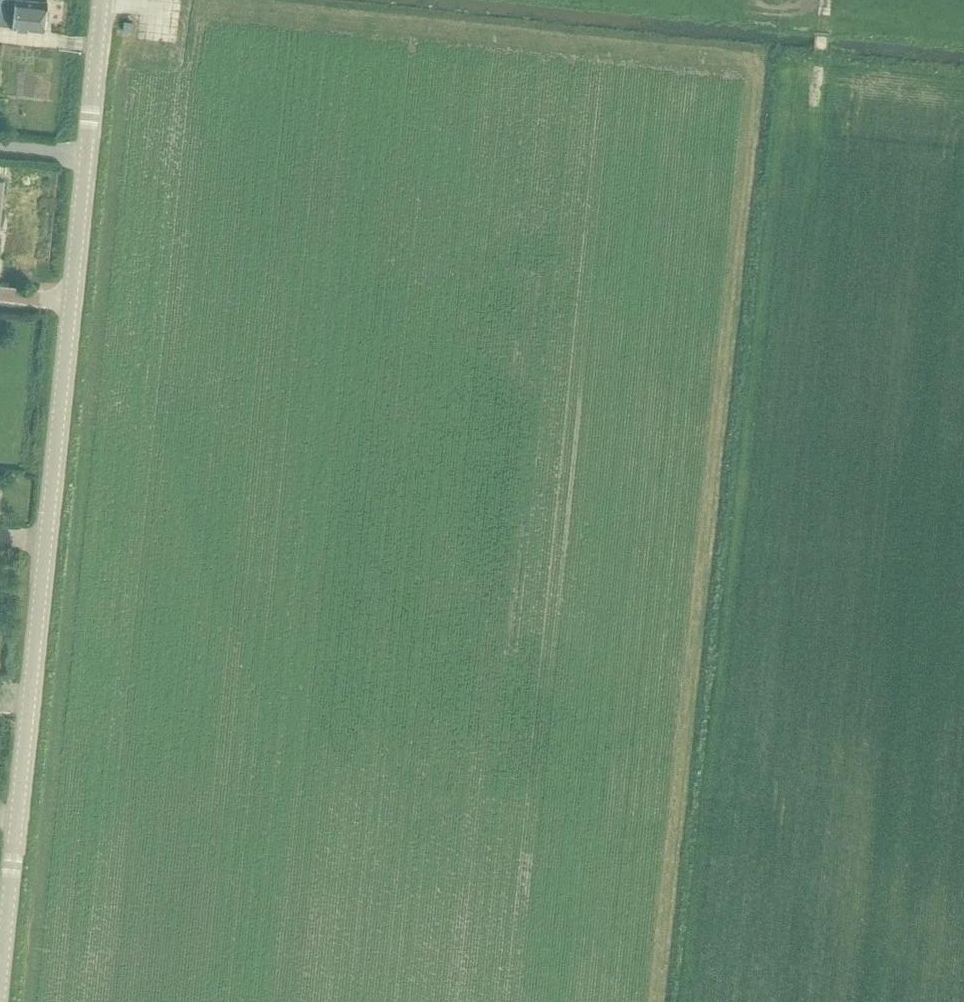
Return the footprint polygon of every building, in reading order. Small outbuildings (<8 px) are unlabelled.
[(42,29),(46,1),(40,0),(0,0),(0,24),(42,29)]
